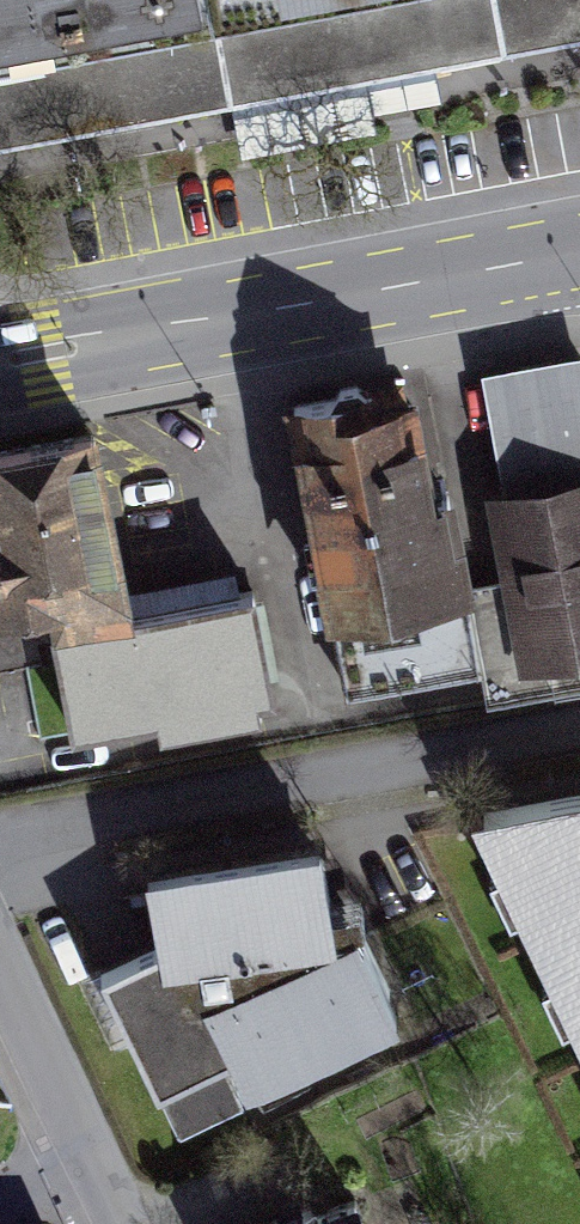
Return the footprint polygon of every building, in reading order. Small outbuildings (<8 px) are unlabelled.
[(94,103),(392,46),(579,10),(579,0),(0,0),(0,121),(94,103)] [(496,376),(517,478),(500,481),(518,568),(483,575),(505,682),(579,667),(579,380),(576,360),(496,376)] [(475,666),(412,371),(287,398),(350,693),(475,666)] [(62,422),(0,435),(0,629),(101,609),(62,422)] [(42,734),(270,683),(246,577),(18,629),(28,673),(42,734)] [(498,809),(579,982),(579,793),(498,809)] [(312,845),(152,874),(159,910),(162,930),(98,963),(154,1076),(224,1041),(242,1078),(394,1004),(312,845)] [(254,1223),(357,1223),(342,1188),(254,1223)]
